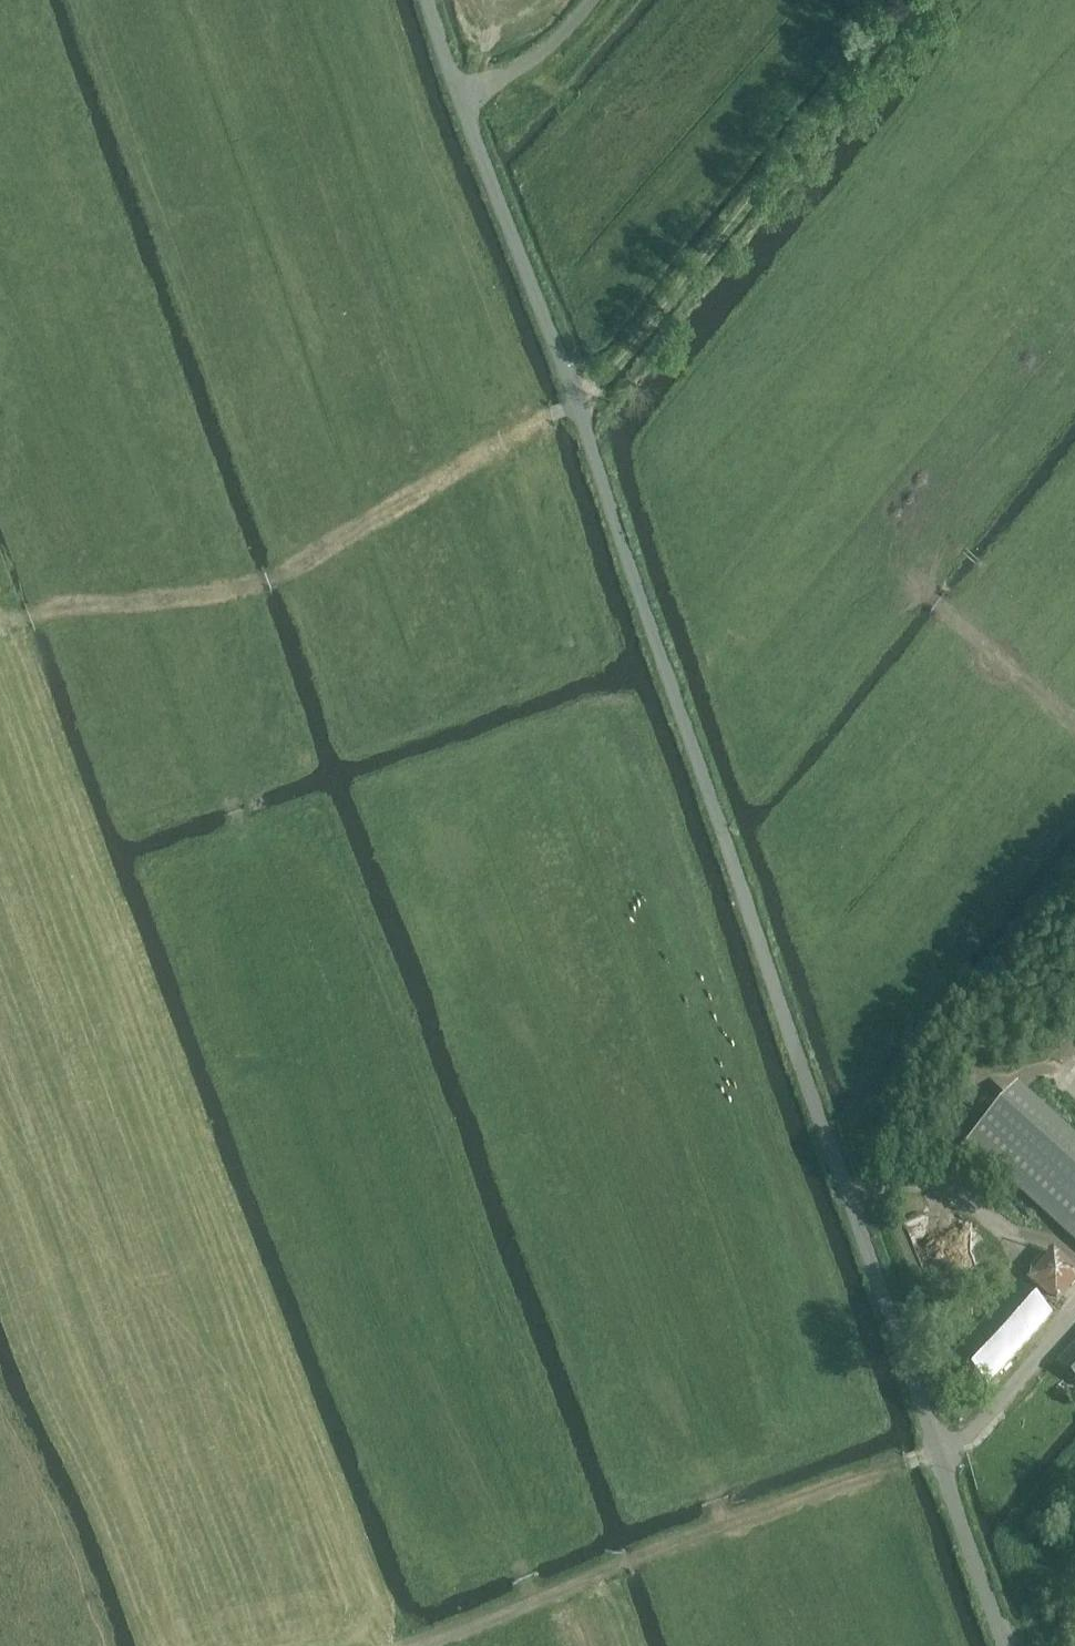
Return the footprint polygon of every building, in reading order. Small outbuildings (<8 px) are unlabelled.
[(1015,1090),(968,1142),(1074,1238),(1074,1145),(1015,1090)] [(1030,1272),(1062,1302),(1074,1288),(1074,1261),(1056,1243),(1030,1272)] [(1018,1285),(1007,1274),(990,1292),(1002,1303),(954,1357),(987,1388),(1052,1315),(1018,1285)] [(1056,1364),(1074,1381),(1074,1343),(1056,1364)]
